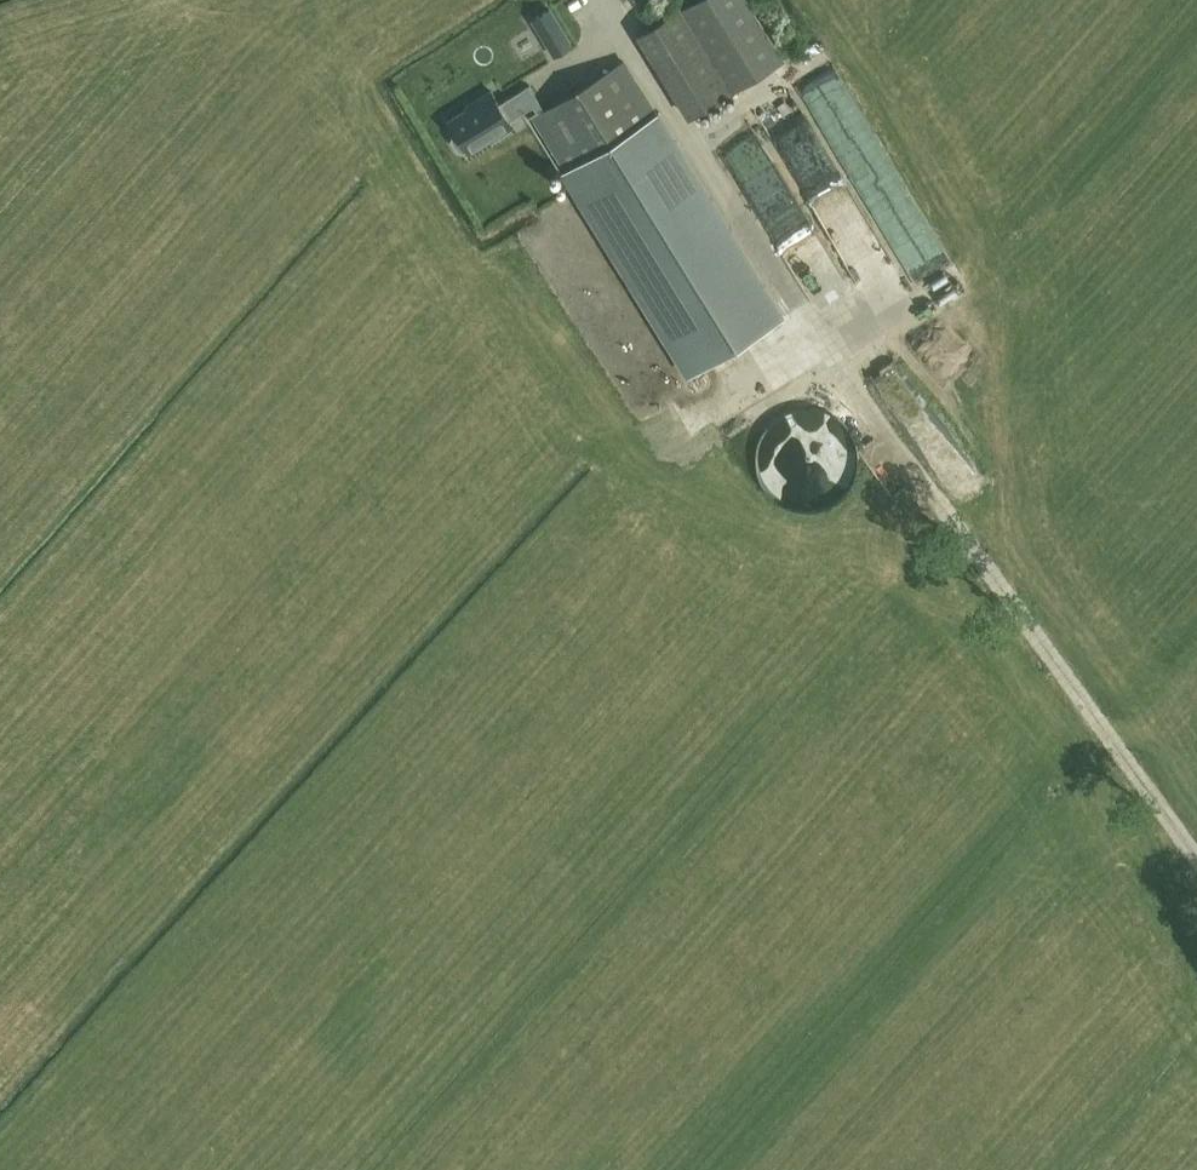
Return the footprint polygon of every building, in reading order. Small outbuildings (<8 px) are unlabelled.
[(682,6),(639,33),(690,117),(784,60),(747,0),(692,0),(682,6)] [(776,307),(724,224),(624,62),(544,111),(529,86),(499,104),(492,91),(475,102),(476,104),(451,120),(470,151),(512,125),(509,120),(533,106),(538,115),(535,117),(687,362),(776,307)] [(760,122),(845,283),(891,259),(903,282),(919,274),(906,250),(921,242),(895,193),(853,215),(794,103),(760,122)] [(733,134),(716,134),(717,155),(734,154),(733,134)] [(805,407),(800,423),(821,430),(826,414),(805,407)]
